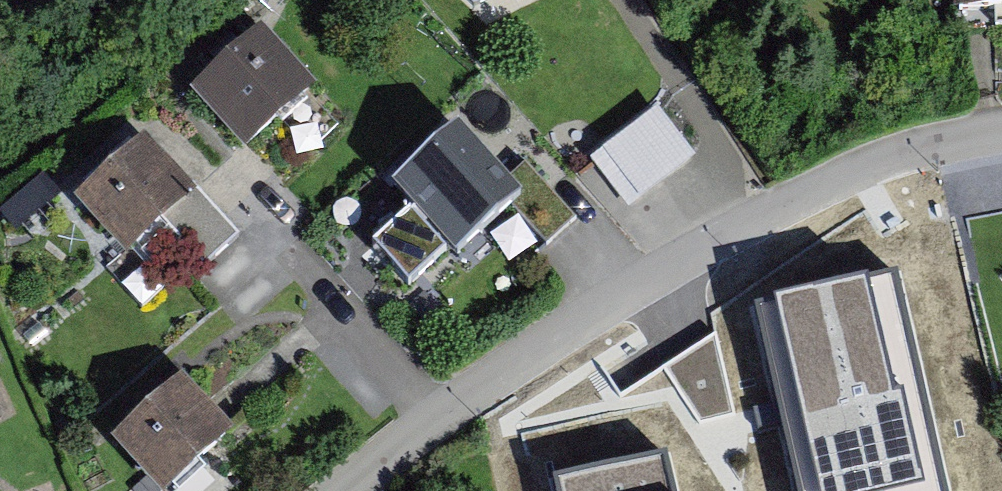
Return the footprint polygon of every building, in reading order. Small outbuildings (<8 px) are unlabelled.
[(966,14),(1001,13),(1001,0),(965,0),(966,14)] [(334,108),(284,40),(214,91),(264,159),(334,108)] [(696,156),(661,111),(593,163),(628,208),(696,156)] [(557,245),(585,221),(501,123),(420,191),(441,215),(392,256),(428,298),(477,256),(529,212),(557,245)] [(226,216),(166,138),(89,197),(133,253),(110,271),(147,318),(188,287),(168,261),(226,216)] [(899,261),(757,309),(819,490),(978,490),(899,261)] [(209,378),(132,433),(174,490),(181,490),(253,439),(209,378)] [(577,490),(669,490),(663,470),(577,490)]
